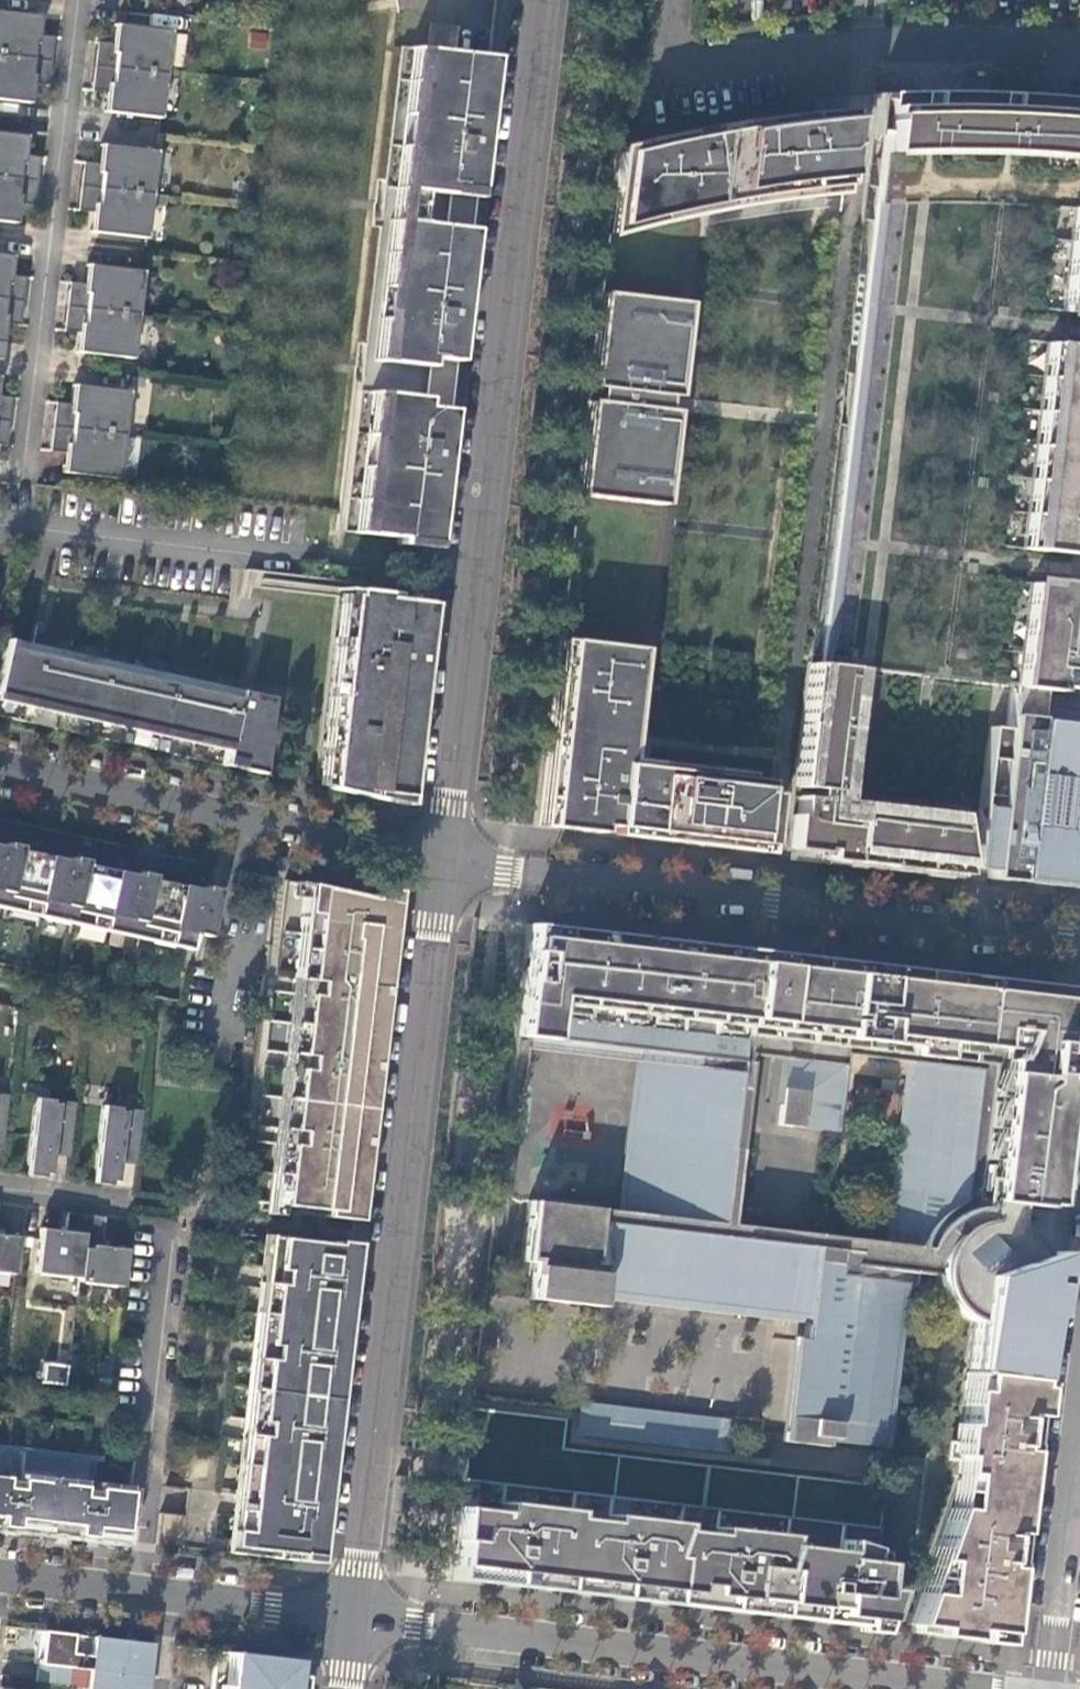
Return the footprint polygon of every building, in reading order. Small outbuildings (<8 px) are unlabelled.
[(0,11),(0,55),(50,61),(52,44),(36,42),(39,15),(0,11)] [(96,49),(93,66),(164,74),(170,30),(114,24),(111,51),(96,49)] [(489,57),(409,48),(393,189),(446,196),(447,186),(474,189),(489,57)] [(0,55),(0,99),(29,103),(32,76),(48,78),(50,61),(0,55)] [(164,74),(93,66),(92,83),(107,85),(104,112),(159,118),(164,74)] [(913,120),(915,95),(888,94),(886,104),(875,104),(871,131),(877,132),(876,150),(883,149),(910,148),(915,122),(912,122),(913,120)] [(931,95),(915,95),(913,120),(912,122),(915,122),(922,121),(925,121),(927,121),(928,116),(931,95)] [(992,118),(994,96),(931,95),(928,116),(927,121),(925,121),(925,126),(921,147),(947,149),(961,148),(989,150),(995,121),(992,121),(992,118)] [(995,121),(1006,123),(1008,123),(1008,122),(1012,96),(1007,96),(994,96),(992,118),(992,121),(995,121)] [(1071,133),(1076,102),(1059,100),(1012,96),(1008,122),(1008,123),(1006,123),(1002,151),(1013,152),(1075,159),(1079,134),(1071,133)] [(821,181),(842,180),(850,112),(784,118),(714,129),(653,140),(617,148),(608,229),(659,218),(661,210),(696,203),(739,194),(781,186),(821,181)] [(0,133),(0,177),(36,181),(38,164),(22,162),(25,136),(0,133)] [(81,169),(79,186),(150,195),(156,151),(100,144),(97,171),(81,169)] [(0,177),(0,221),(15,223),(18,196),(34,198),(36,181),(0,177)] [(150,195),(79,186),(77,203),(93,205),(90,232),(145,238),(150,195)] [(1066,214),(1050,322),(1079,325),(1079,215),(1066,214)] [(469,229),(389,220),(373,361),(426,368),(427,359),(454,362),(469,229)] [(0,254),(0,299),(22,301),(24,284),(8,282),(11,255),(0,254)] [(67,289),(65,306),(136,314),(141,271),(86,264),(83,291),(67,289)] [(600,296),(577,495),(664,504),(667,475),(662,474),(678,336),(683,337),(686,305),(600,296)] [(0,299),(0,343),(1,343),(4,316),(20,318),(22,301),(0,299)] [(136,314),(65,306),(64,323),(79,325),(76,352),(131,358),(136,314)] [(1033,356),(1008,554),(1065,562),(1069,551),(1073,526),(1077,501),(1079,480),(1079,363),(1033,356)] [(53,409),(51,426),(123,435),(127,391),(72,385),(69,411),(53,409)] [(422,399),(369,392),(353,534),(408,540),(407,545),(432,548),(449,410),(421,408),(422,399)] [(8,421),(10,404),(0,403),(0,420),(8,421)] [(123,435),(51,426),(49,443),(65,445),(62,472),(117,478),(123,435)] [(407,638),(413,605),(387,602),(388,598),(347,593),(322,791),(401,807),(419,653),(398,649),(399,637),(407,638)] [(1046,660),(1055,596),(1017,593),(1000,728),(986,726),(977,804),(969,868),(981,870),(979,878),(988,880),(1005,732),(1030,735),(1032,718),(1036,690),(1079,695),(1079,666),(1046,660)] [(420,640),(424,607),(413,605),(407,638),(420,640)] [(419,653),(420,640),(407,638),(399,637),(398,649),(419,653)] [(4,639),(0,658),(0,695),(227,746),(224,758),(240,761),(237,771),(260,776),(270,700),(238,693),(236,700),(221,696),(223,689),(188,681),(186,689),(155,681),(157,674),(121,666),(119,673),(88,666),(90,659),(54,651),(53,658),(21,651),(23,644),(4,639)] [(633,648),(567,641),(545,826),(597,832),(598,825),(764,845),(771,794),(760,792),(761,780),(619,764),(633,648)] [(839,666),(806,662),(791,789),(823,794),(839,666)] [(1036,690),(1032,718),(1079,723),(1079,695),(1036,690)] [(1032,718),(1030,735),(1005,732),(988,880),(1079,889),(1079,723),(1032,718)] [(787,816),(783,851),(811,853),(814,823),(817,802),(795,800),(792,816),(787,816)] [(837,862),(955,876),(953,829),(849,817),(847,825),(841,825),(839,838),(833,839),(829,856),(837,857),(837,862)] [(814,823),(811,853),(810,860),(837,862),(837,857),(829,856),(833,839),(839,838),(841,825),(814,823)] [(190,950),(193,936),(206,939),(217,890),(204,887),(203,891),(151,879),(152,875),(139,873),(138,876),(84,864),(84,860),(71,858),(70,861),(17,849),(18,846),(5,843),(4,846),(0,845),(0,908),(190,950)] [(353,1215),(387,908),(305,889),(291,984),(294,985),(292,996),(303,998),(296,1056),(285,1056),(283,1071),(295,1072),(291,1131),(276,1129),(274,1147),(287,1148),(279,1208),(353,1215)] [(523,1261),(531,1262),(527,1299),(594,1307),(600,1299),(807,1323),(805,1338),(794,1337),(792,1350),(782,1442),(826,1445),(827,1440),(892,1447),(894,1426),(887,1425),(894,1363),(902,1293),(908,1294),(910,1280),(852,1274),(853,1264),(937,1274),(939,1283),(944,1296),(953,1307),(964,1316),(973,1319),(964,1406),(962,1421),(957,1421),(953,1453),(957,1453),(950,1505),(911,1623),(914,1623),(913,1631),(1006,1645),(1014,1599),(1017,1595),(1020,1566),(1017,1563),(1026,1481),(1029,1480),(1034,1445),(1030,1442),(1032,1417),(1051,1248),(1040,1252),(1036,1243),(1029,1233),(1024,1229),(1015,1223),(1018,1204),(1055,1209),(1079,1004),(1079,989),(784,955),(783,974),(753,970),(756,952),(528,925),(524,959),(544,961),(543,976),(522,973),(521,980),(514,1036),(528,1037),(527,1050),(627,1061),(636,1062),(619,1211),(612,1211),(530,1201),(523,1261)] [(783,974),(784,955),(756,952),(753,970),(783,974)] [(544,961),(524,959),(522,973),(543,976),(544,961)] [(303,998),(292,996),(285,1056),(296,1056),(303,998)] [(784,1061),(788,1035),(746,1028),(743,1054),(750,1055),(784,1061)] [(636,1062),(627,1061),(612,1211),(619,1211),(636,1062)] [(915,1066),(902,1065),(883,1242),(892,1244),(915,1066)] [(283,1071),(276,1129),(291,1131),(295,1072),(283,1071)] [(51,1099),(35,1097),(26,1171),(49,1173),(53,1139),(71,1140),(74,1105),(51,1102),(51,1099)] [(118,1107),(102,1105),(93,1178),(116,1181),(120,1146),(137,1149),(141,1113),(118,1111),(118,1107)] [(266,1208),(279,1208),(287,1148),(274,1147),(266,1208)] [(78,1277),(85,1217),(66,1215),(63,1242),(38,1239),(34,1272),(78,1277)] [(104,1219),(85,1217),(78,1277),(78,1281),(121,1287),(126,1249),(100,1246),(104,1219)] [(14,1274),(18,1236),(0,1234),(0,1272),(14,1274)] [(314,1563),(351,1243),(331,1240),(331,1243),(276,1237),(272,1269),(259,1268),(257,1282),(270,1283),(263,1345),(250,1343),(248,1357),(262,1359),(254,1421),(241,1419),(239,1433),(253,1435),(245,1495),(232,1494),(230,1509),(244,1510),(241,1531),(228,1529),(226,1546),(294,1554),(293,1560),(314,1563)] [(43,1362),(41,1382),(67,1385),(69,1364),(43,1362)] [(618,1436),(621,1411),(596,1408),(593,1433),(618,1436)] [(700,1445),(724,1447),(727,1423),(702,1420),(700,1445)] [(129,1491),(97,1488),(96,1496),(81,1494),(85,1458),(22,1450),(17,1487),(3,1485),(7,1449),(0,1448),(0,1526),(14,1527),(15,1518),(77,1525),(76,1535),(93,1537),(94,1527),(124,1531),(129,1491)] [(402,1513),(404,1493),(396,1493),(394,1512),(402,1513)] [(458,1508),(450,1579),(875,1628),(889,1589),(874,1587),(876,1562),(861,1560),(862,1547),(838,1539),(837,1550),(784,1544),(785,1535),(713,1527),(712,1533),(677,1530),(677,1522),(605,1514),(604,1522),(569,1517),(569,1510),(497,1502),(496,1512),(458,1508)] [(185,1515),(159,1512),(155,1544),(181,1547),(185,1515)] [(150,1643),(93,1636),(89,1670),(146,1677),(150,1643)] [(229,1652),(225,1688),(289,1688),(293,1660),(229,1652)] [(68,1685),(70,1668),(38,1664),(36,1681),(68,1685)] [(89,1670),(87,1688),(144,1688),(146,1677),(89,1670)]
